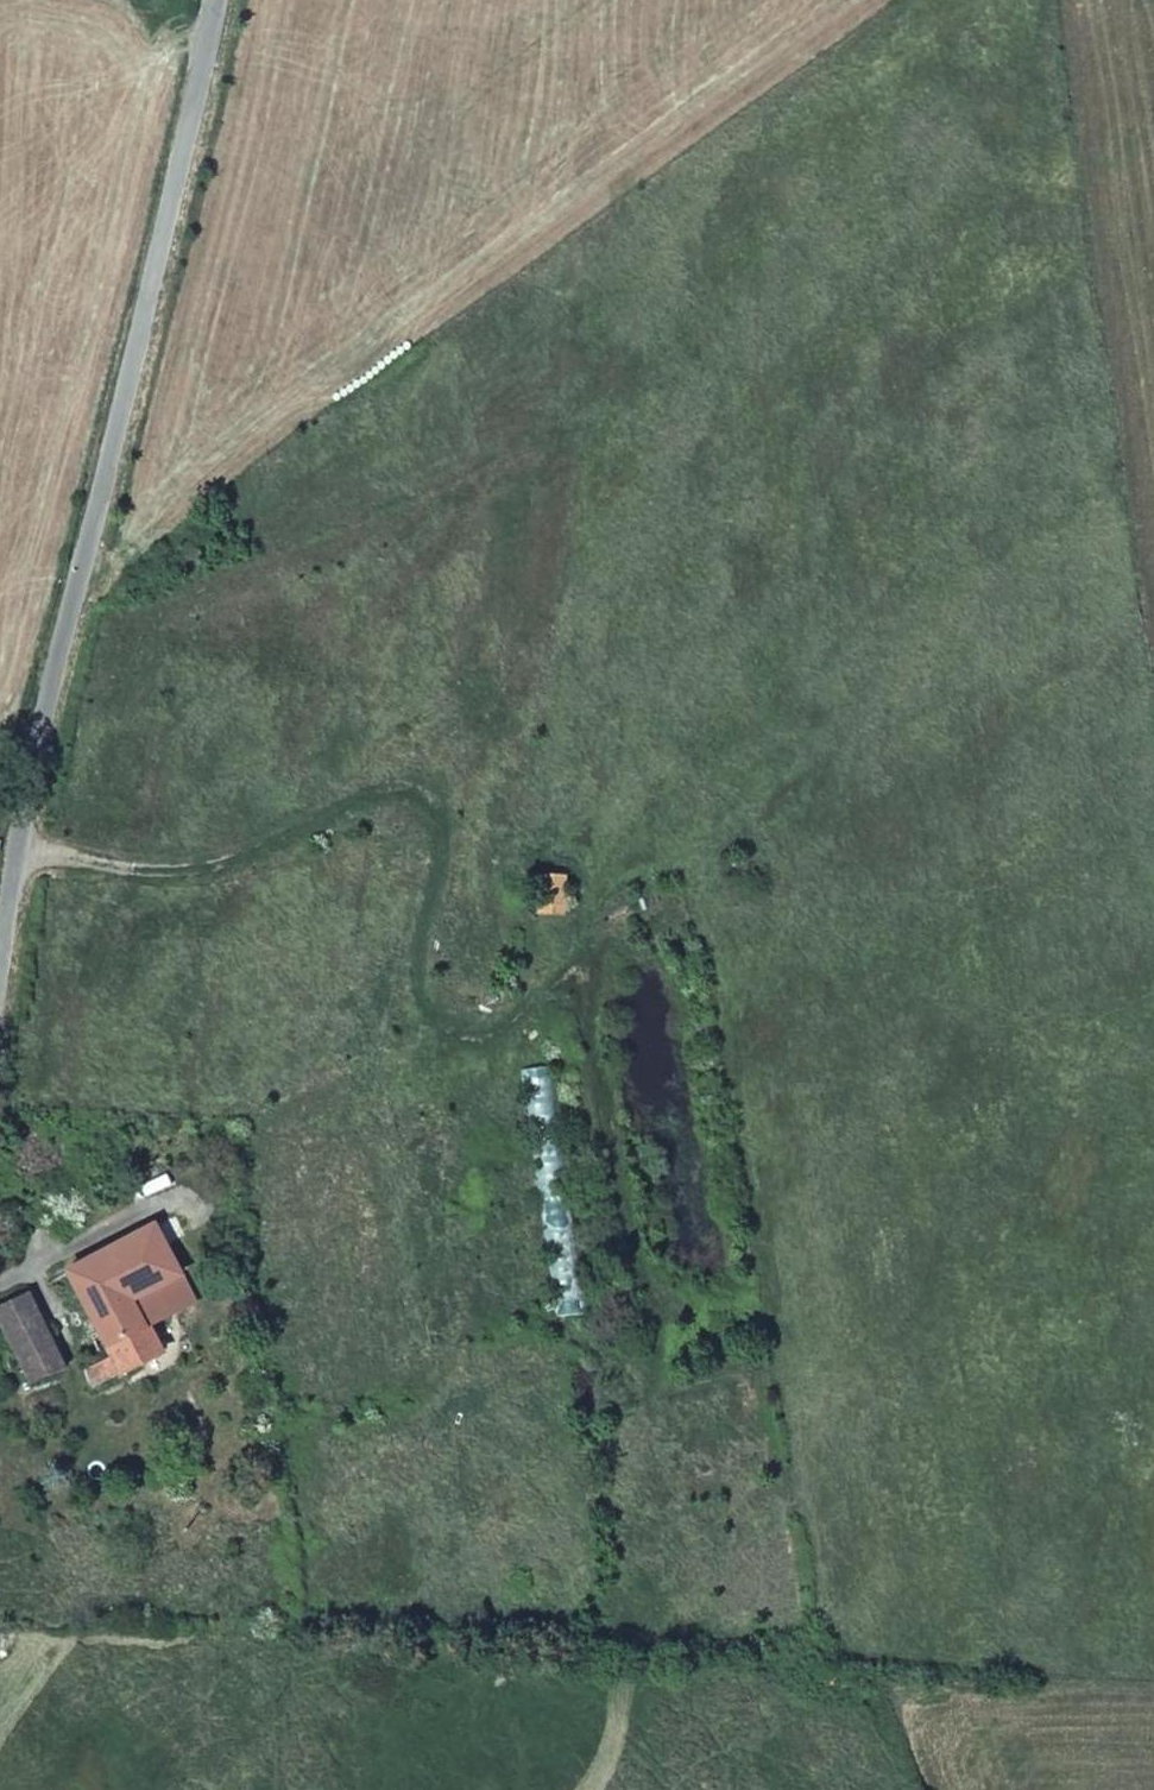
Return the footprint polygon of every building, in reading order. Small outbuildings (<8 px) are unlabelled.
[(158,1285),(181,1273),(155,1221),(67,1267),(112,1354),(122,1372),(163,1350),(149,1324),(172,1312),(158,1285)] [(195,1300),(181,1273),(158,1285),(172,1312),(195,1300)] [(28,1291),(0,1305),(0,1319),(27,1371),(61,1355),(28,1291)] [(122,1372),(112,1354),(83,1368),(93,1386),(122,1372)]
